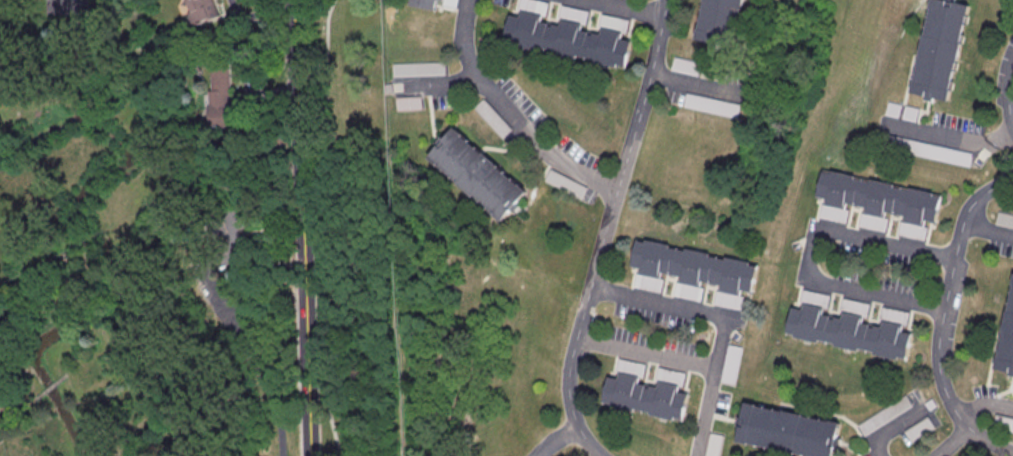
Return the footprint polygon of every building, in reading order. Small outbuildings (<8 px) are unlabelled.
[(212,0),(183,0),(192,25),(217,16),(212,0)] [(409,6),(434,11),(436,1),(443,2),(443,0),(410,0),(409,6)] [(693,40),(733,48),(743,0),(702,0),(693,40)] [(938,0),(928,0),(908,93),(947,102),(968,6),(938,0)] [(511,42),(510,45),(535,50),(535,48),(551,51),(550,54),(574,59),(575,56),(591,60),(591,62),(615,68),(616,66),(624,67),(629,42),(619,40),(620,34),(600,29),(599,35),(579,31),(580,25),(560,20),(558,26),(539,22),(540,16),(520,11),(518,17),(508,15),(503,40),(511,42)] [(671,57),(699,63),(696,77),(669,71),(671,57)] [(209,126),(230,126),(230,60),(209,60),(209,126)] [(684,93),(738,105),(735,119),(681,107),(684,93)] [(512,129),(484,98),(474,107),(501,138),(512,129)] [(897,116),(899,105),(886,102),(884,114),(897,116)] [(917,109),(903,106),(901,118),(914,121),(917,109)] [(426,158),(452,128),(527,192),(500,222),(426,158)] [(880,134),(970,153),(967,167),(877,148),(880,134)] [(545,179),(581,199),(587,188),(551,168),(545,179)] [(826,174),(826,171),(851,176),(850,178),(866,182),(866,179),(891,185),(890,187),(907,191),(907,188),(931,194),(931,196),(939,197),(933,223),(923,221),(922,227),(902,222),(903,216),(883,212),(882,218),(861,214),(862,208),(843,203),(842,209),(821,205),(822,199),(812,197),(817,172),(826,174)] [(242,250),(242,210),(219,210),(219,250),(242,250)] [(997,212),(1012,215),(1012,229),(994,225),(997,212)] [(642,243),(643,240),(667,245),(667,247),(682,251),(683,248),(707,254),(706,256),(723,260),(723,257),(748,263),(747,265),(755,266),(750,292),(740,290),(738,296),(718,291),(719,285),(699,281),(698,287),(677,283),(679,277),(659,272),(658,278),(637,274),(639,268),(628,266),(634,241),(642,243)] [(993,369),(1012,374),(1012,274),(993,369)] [(792,334),(791,337),(815,343),(816,340),(831,343),(831,346),(855,351),(856,349),(872,352),(872,355),(896,360),(896,358),(904,360),(910,334),(900,332),(901,326),(881,322),(880,328),(860,323),(861,317),(841,312),(839,318),(820,314),(821,308),(800,304),(799,310),(789,307),(783,332),(792,334)] [(608,404),(607,407),(632,412),(632,410),(648,413),(647,416),(672,421),(672,419),(680,420),(686,395),(676,393),(678,387),(657,382),(656,388),(636,384),(637,378),(617,374),(616,380),(605,377),(600,402),(608,404)] [(912,406),(906,395),(857,425),(864,435),(912,406)] [(839,424),(832,455),(797,455),(735,443),(744,404),(839,424)] [(905,432),(911,441),(933,426),(927,417),(905,432)] [(720,436),(716,455),(703,455),(707,433),(720,436)]
